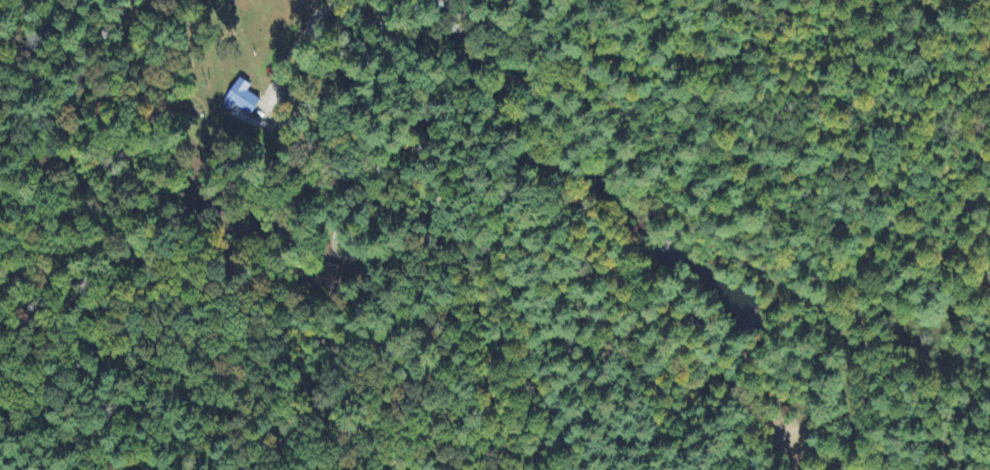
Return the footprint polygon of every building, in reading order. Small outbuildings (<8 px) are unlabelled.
[(248,94),(252,88),(240,80),(222,107),(231,113),(235,108),(250,118),(261,102),(248,94)]
